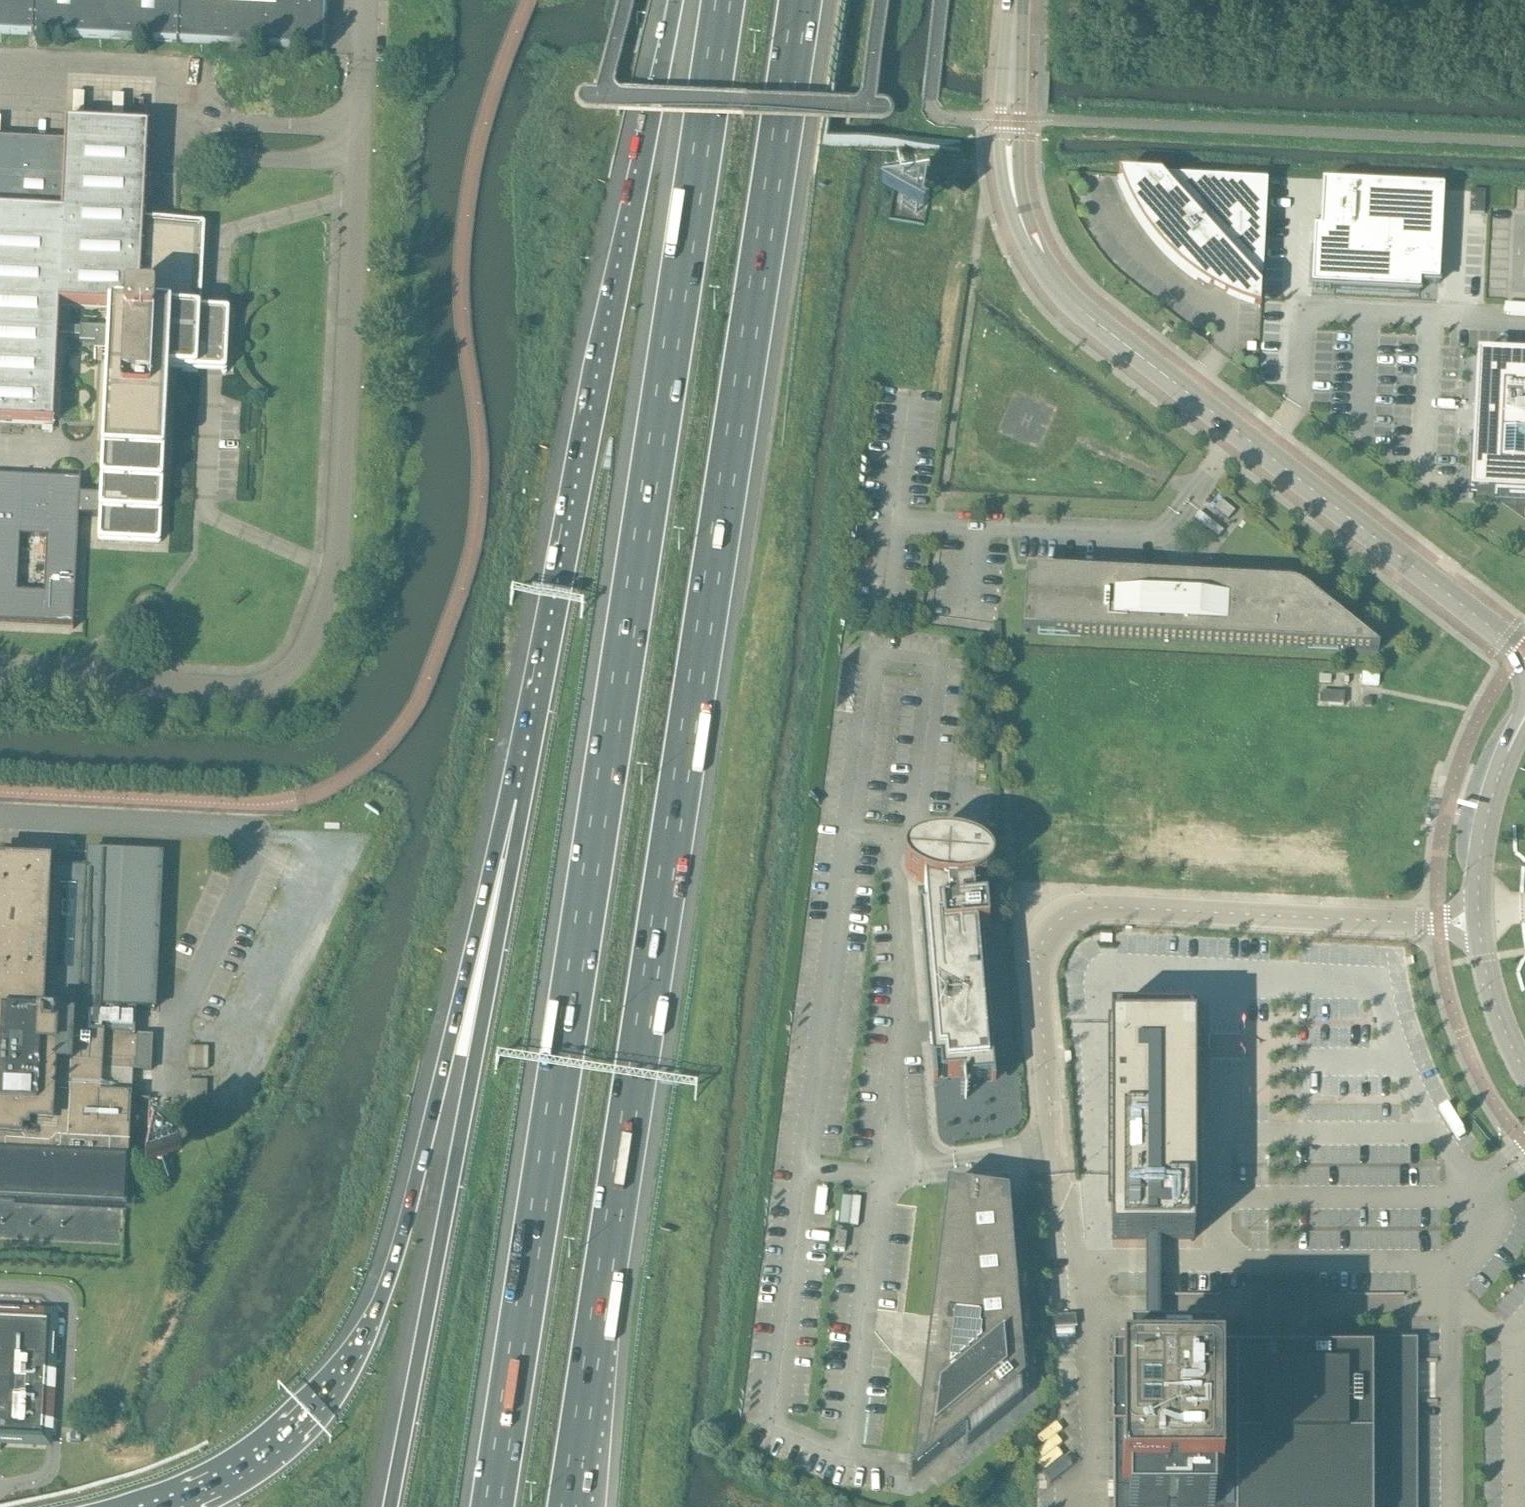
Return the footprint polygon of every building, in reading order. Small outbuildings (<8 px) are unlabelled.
[(23,35),(25,0),(0,0),(0,34),(23,35)] [(97,39),(100,0),(25,0),(23,35),(97,39)] [(169,43),(171,0),(100,0),(97,39),(169,43)] [(247,47),(324,51),(326,0),(171,0),(169,43),(247,47)] [(99,540),(100,541),(101,542),(158,544),(160,544),(161,543),(161,542),(170,372),(225,375),(226,374),(227,374),(227,372),(230,315),(230,314),(229,313),(228,312),(202,311),(206,227),(206,226),(205,225),(204,225),(145,222),(150,127),(67,123),(65,153),(0,150),(0,423),(55,425),(61,305),(110,308),(101,495),(100,518),(99,539),(99,540)] [(1267,184),(1118,177),(1122,188),(1128,201),(1135,215),(1146,232),(1153,241),(1161,251),(1175,264),(1191,278),(1207,289),(1225,299),(1238,305),(1260,312),(1261,289),(1250,278),(1263,279),(1267,184)] [(1315,230),(1312,287),(1420,293),(1420,283),(1439,284),(1444,191),(1323,184),(1321,230),(1315,230)] [(1484,214),(1485,192),(1471,191),(1470,214),(1484,214)] [(1473,497),(1473,495),(1524,497),(1524,358),(1477,356),(1473,434),(1472,434),(1468,497),(1473,497)] [(73,625),(73,630),(74,630),(80,516),(100,518),(101,495),(81,495),(82,475),(80,475),(80,479),(0,475),(0,622),(73,625)] [(1228,520),(1235,511),(1221,500),(1214,509),(1228,520)] [(1027,572),(1023,633),(1039,634),(1338,649),(1379,651),(1332,613),(1319,602),(1306,592),(1303,590),(1300,588),(1296,587),(1293,586),(1290,585),(1198,580),(1198,579),(1198,578),(1197,577),(1196,576),(1195,575),(1194,575),(1193,575),(1192,575),(1191,575),(1190,575),(1189,576),(1188,577),(1187,578),(1187,579),(1187,580),(1042,572),(1027,572)] [(1363,673),(1363,684),(1378,685),(1379,675),(1363,673)] [(1344,705),(1344,693),(1320,692),(1320,704),(1344,705)] [(942,1077),(959,1076),(969,1075),(970,1083),(991,1081),(992,1087),(996,1087),(982,930),(989,929),(987,904),(975,905),(974,887),(977,886),(981,885),(984,883),(987,882),(989,879),(992,876),(993,873),(994,870),(994,866),(993,863),(991,860),(989,857),(987,855),(984,853),(980,851),(978,849),(971,846),(967,845),(963,844),(959,843),(953,842),(949,842),(943,842),(939,842),(935,842),(930,843),(926,844),(922,845),(917,847),(914,849),(911,851),(909,853),(907,855),(906,856),(906,858),(905,860),(904,861),(904,864),(905,866),(906,870),(908,872),(910,875),(913,878),(917,880),(920,882),(923,883),(925,884),(927,909),(922,909),(922,906),(918,906),(934,1086),(938,1085),(936,1063),(941,1063),(942,1077)] [(17,1200),(19,1200),(32,1201),(34,1201),(62,1203),(64,1203),(93,1204),(95,1204),(123,1206),(125,1206),(125,1204),(126,1175),(127,1173),(127,1160),(127,1158),(129,1130),(129,1128),(130,1099),(130,1097),(128,1097),(126,1097),(127,1086),(119,1086),(120,1078),(123,1078),(124,1069),(134,1069),(152,1070),(154,1038),(135,1037),(125,1037),(109,1036),(102,1036),(104,1010),(104,1007),(137,1008),(155,1009),(163,856),(109,853),(89,852),(88,868),(50,866),(50,865),(0,863),(0,1200),(17,1200)] [(1118,1023),(1112,1023),(1112,1097),(1112,1239),(1194,1239),(1194,1134),(1188,1134),(1188,1097),(1188,1027),(1118,1027),(1118,1023)] [(187,1079),(186,1102),(206,1103),(207,1080),(187,1079)] [(948,1188),(945,1206),(915,1453),(912,1477),(966,1432),(967,1447),(1022,1400),(1006,1213),(1010,1212),(1009,1195),(948,1188)] [(847,1233),(837,1232),(835,1248),(845,1250),(847,1233)] [(51,1448),(56,1359),(58,1314),(58,1311),(49,1311),(0,1308),(0,1446),(51,1448)] [(1113,1351),(1113,1506),(1418,1506),(1418,1438),(1418,1338),(1246,1338),(1210,1338),(1211,1351),(1174,1351),(1145,1352),(1113,1351)] [(71,1432),(70,1442),(80,1443),(81,1432),(71,1432)]
